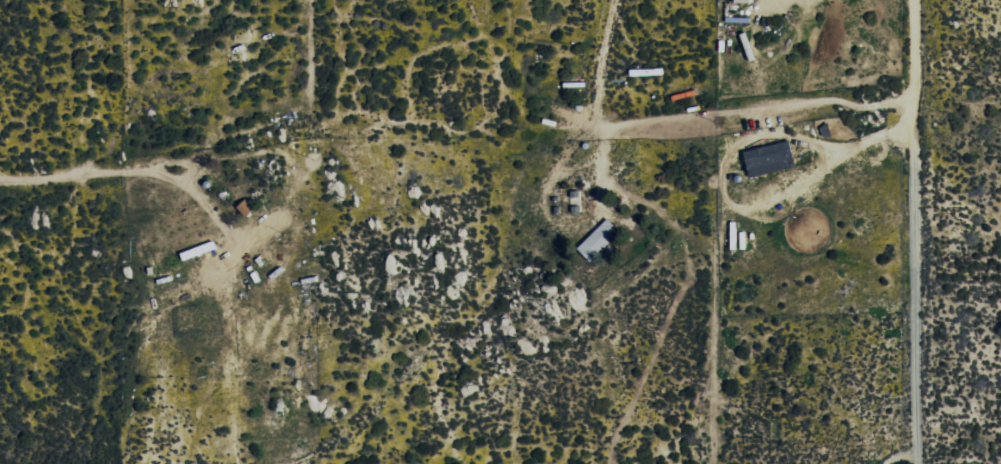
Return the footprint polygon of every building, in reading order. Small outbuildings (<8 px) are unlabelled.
[(744,150),(748,176),(794,169),(790,143),(744,150)] [(577,250),(590,262),(620,230),(606,218),(577,250)]
